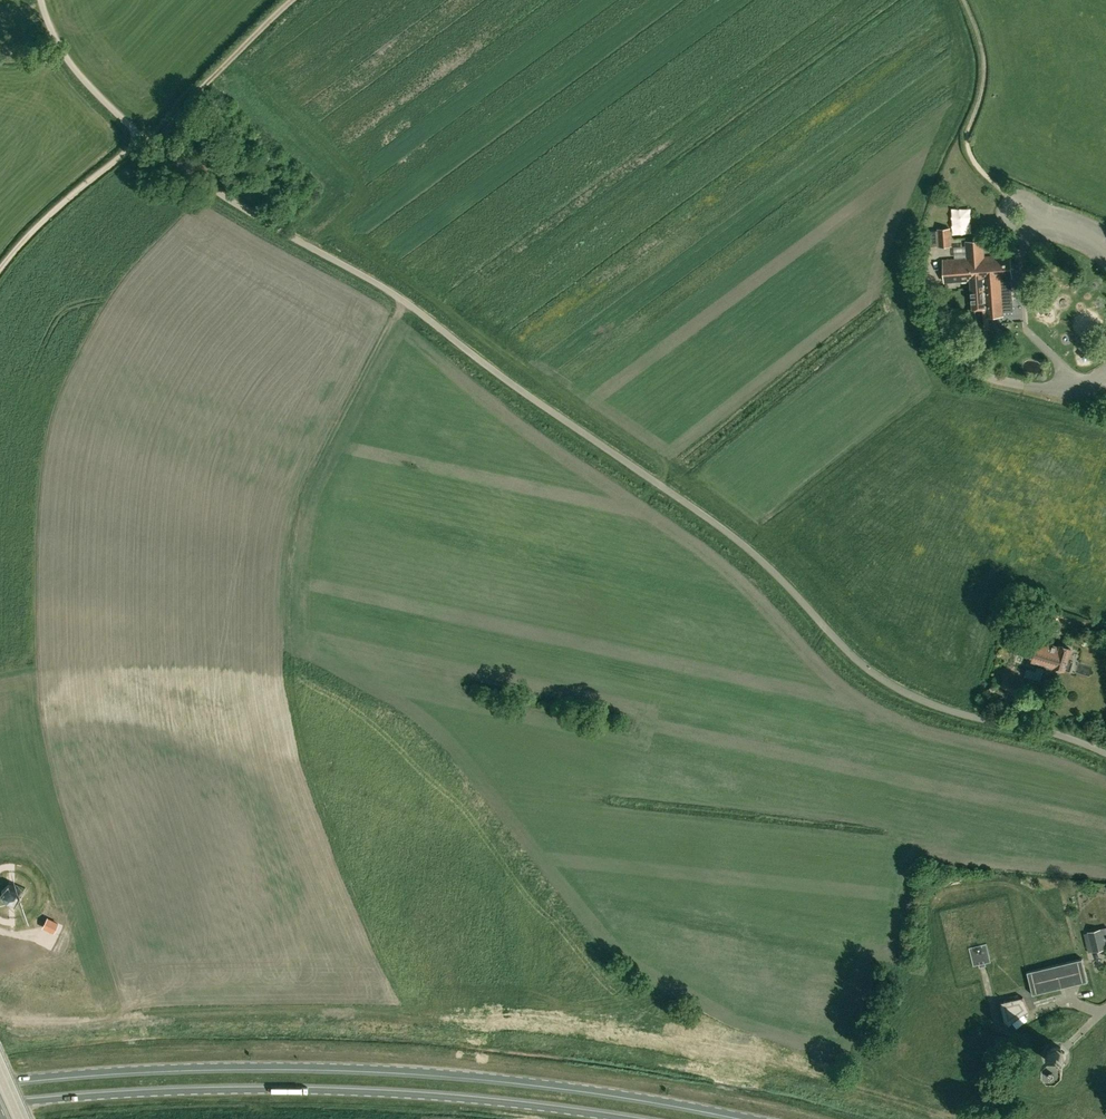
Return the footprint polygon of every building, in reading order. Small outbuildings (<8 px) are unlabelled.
[(952,246),(951,228),(937,229),(938,247),(952,246)] [(943,260),(945,282),(971,280),(973,309),(968,309),(969,326),(981,325),(980,316),(989,316),(1003,315),(1003,312),(1013,311),(1011,276),(1012,276),(1011,255),(983,257),(983,254),(984,254),(983,241),(966,242),(967,258),(943,260)] [(989,316),(980,316),(981,325),(981,328),(990,328),(989,316)] [(1053,666),(1064,669),(1070,671),(1073,661),(1067,660),(1071,649),(1061,646),(1060,648),(1048,644),(1047,646),(1038,643),(1034,656),(1046,660),(1043,669),(1051,672),(1053,666)] [(1047,697),(1051,684),(1035,679),(1031,692),(1047,697)] [(16,903),(22,898),(22,889),(16,884),(8,884),(2,889),(2,898),(8,903),(16,903)] [(47,919),(43,927),(53,932),(57,924),(47,919)] [(1105,948),(1103,938),(1101,929),(1088,932),(1093,951),(1105,948)] [(980,967),(981,967),(986,965),(986,963),(991,961),(986,944),(969,948),(973,965),(979,964),(980,967)] [(1082,958),(1027,971),(1032,995),(1088,981),(1082,958)] [(1023,997),(1000,1002),(1001,1002),(1005,1021),(1010,1026),(1014,1022),(1021,1016),(1030,1012),(1023,997)] [(1049,1049),(1048,1050),(1047,1052),(1047,1053),(1047,1055),(1047,1056),(1047,1058),(1047,1060),(1048,1061),(1049,1062),(1050,1063),(1052,1064),(1053,1065),(1055,1065),(1056,1065),(1058,1065),(1059,1064),(1061,1064),(1062,1063),(1063,1062),(1064,1060),(1064,1059),(1065,1057),(1065,1056),(1065,1054),(1064,1053),(1064,1051),(1063,1050),(1062,1049),(1061,1048),(1059,1047),(1058,1047),(1056,1047),(1055,1047),(1053,1047),(1052,1047),(1051,1048),(1049,1049)]
